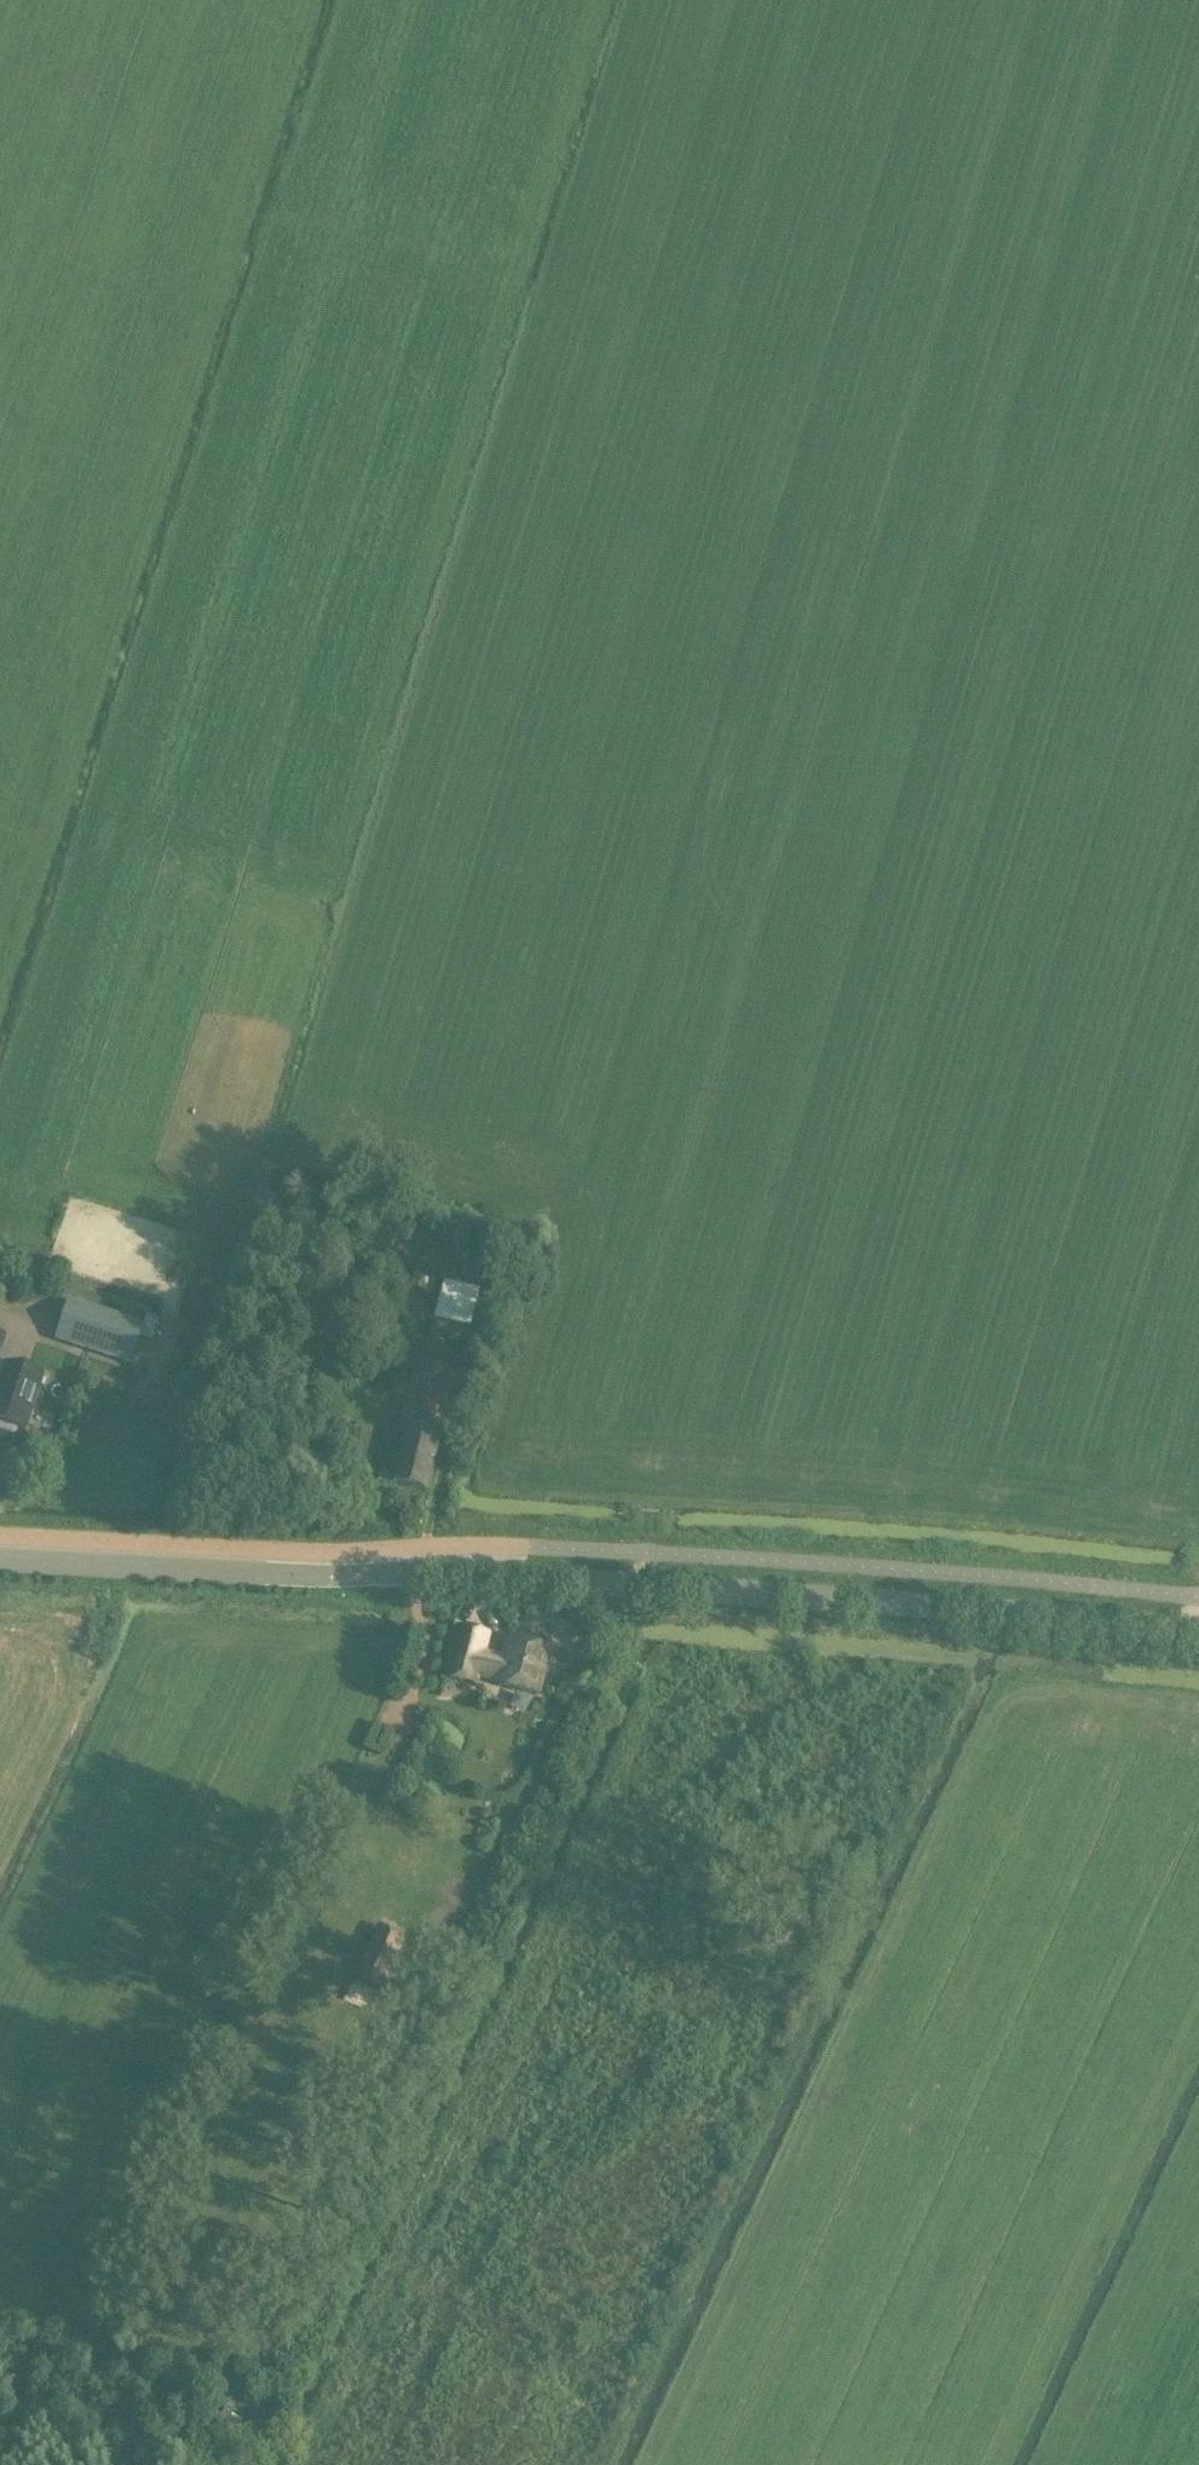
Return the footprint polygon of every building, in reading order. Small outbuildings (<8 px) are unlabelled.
[(446,1281),(430,1336),(457,1343),(461,1329),(468,1331),(479,1291),(446,1281)] [(144,1325),(69,1301),(56,1340),(131,1365),(144,1325)] [(0,1377),(0,1432),(13,1435),(17,1433),(18,1430),(27,1433),(45,1375),(0,1361),(8,1335),(0,1333),(0,1377)] [(409,1425),(395,1482),(427,1490),(455,1373),(418,1364),(404,1424),(409,1425)] [(457,1630),(447,1677),(476,1684),(477,1678),(498,1682),(498,1684),(539,1693),(549,1649),(508,1639),(505,1654),(480,1648),(483,1635),(457,1630)] [(531,1710),(531,1692),(513,1692),(513,1710),(531,1710)] [(378,1926),(354,1979),(382,1992),(407,1939),(378,1926)] [(235,2414),(216,2404),(203,2429),(222,2439),(235,2414)] [(244,2423),(236,2438),(247,2444),(255,2428),(244,2423)]
